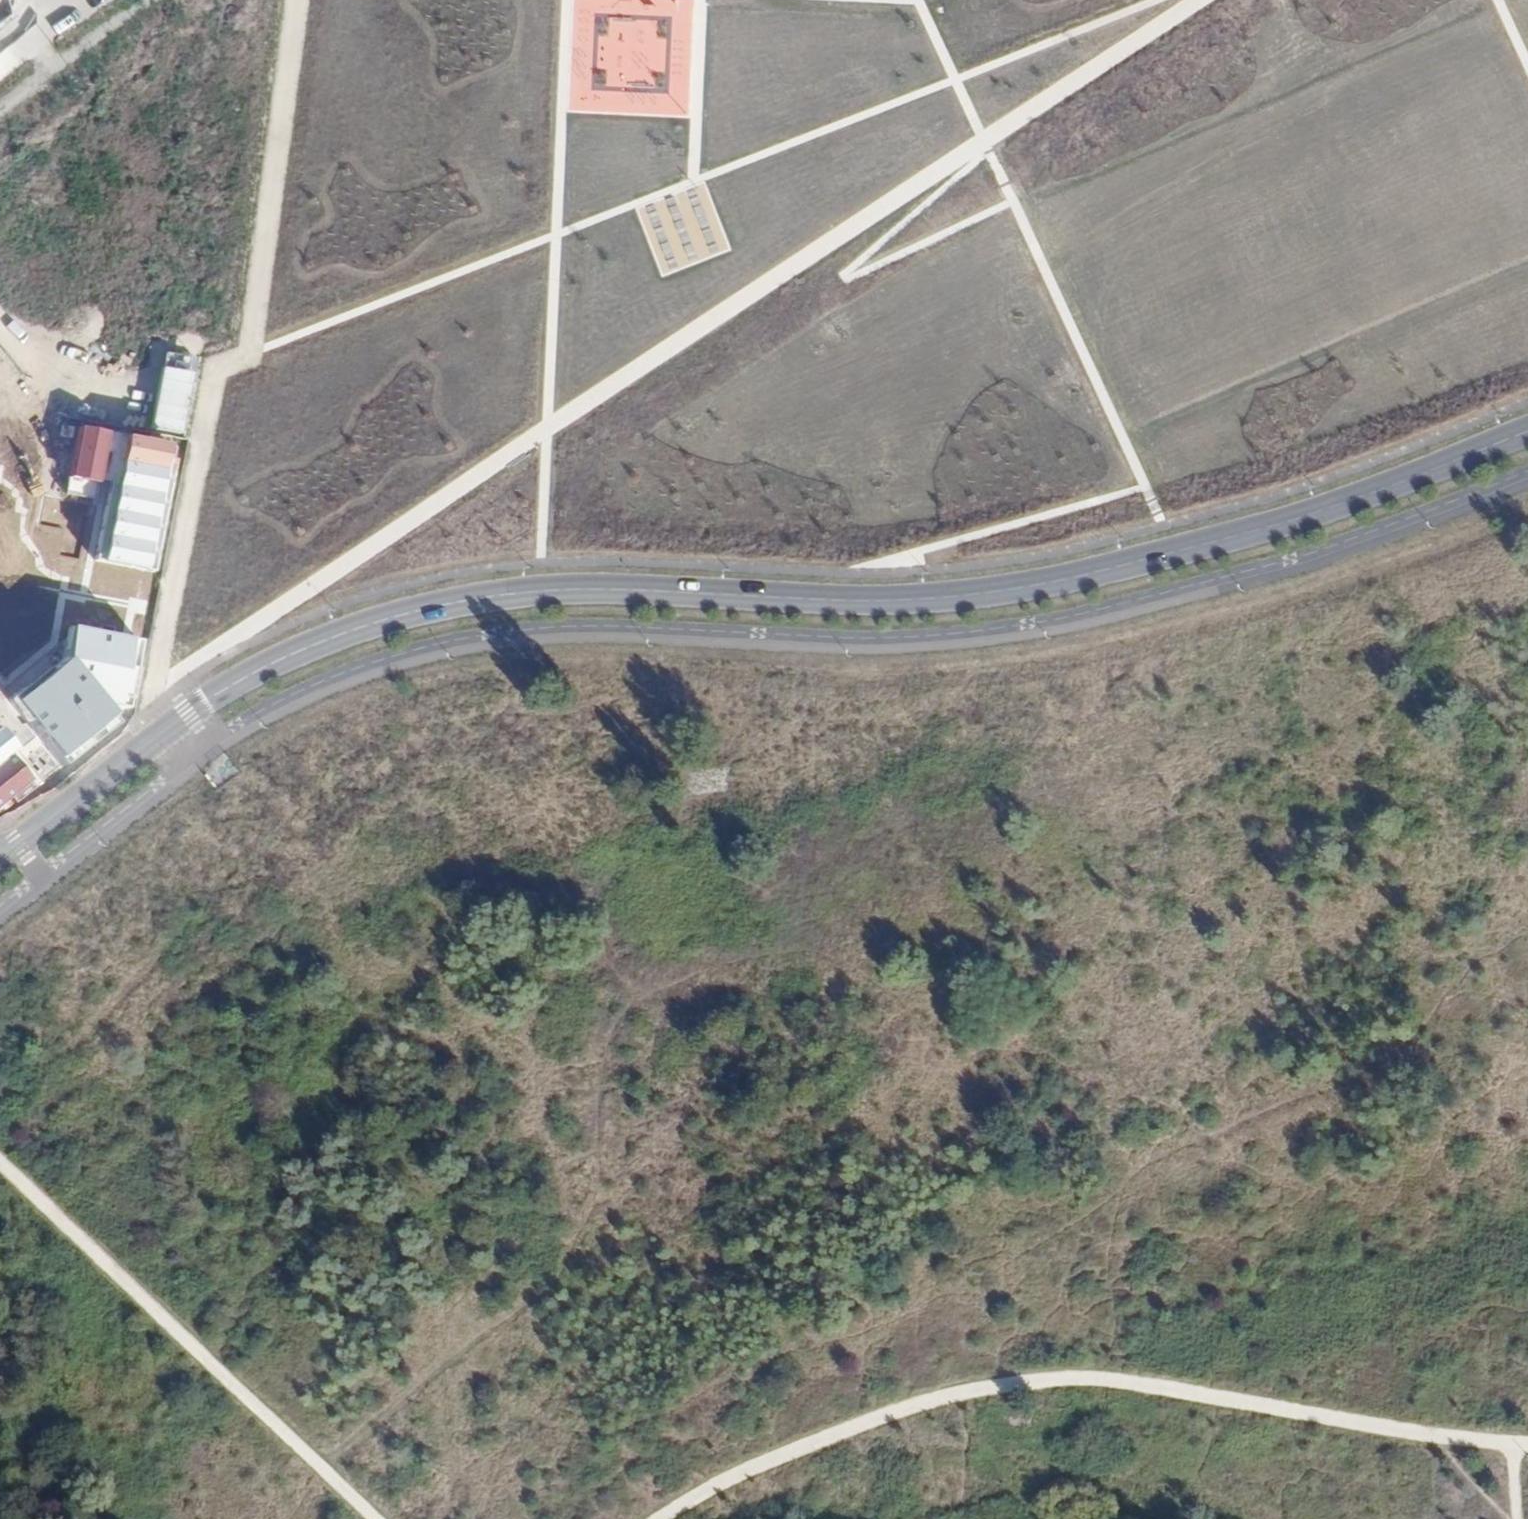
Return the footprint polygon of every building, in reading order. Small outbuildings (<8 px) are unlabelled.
[(13,21),(21,9),(23,0),(0,0),(0,30),(13,21)] [(121,431),(81,423),(66,491),(106,499),(112,501),(126,432),(121,431)] [(186,444),(126,432),(112,501),(98,558),(161,571),(186,444)] [(132,640),(70,628),(63,662),(10,702),(59,760),(117,721),(132,640)] [(11,754),(18,748),(0,726),(0,763),(11,754)] [(0,763),(0,807),(32,779),(11,754),(0,763)]
